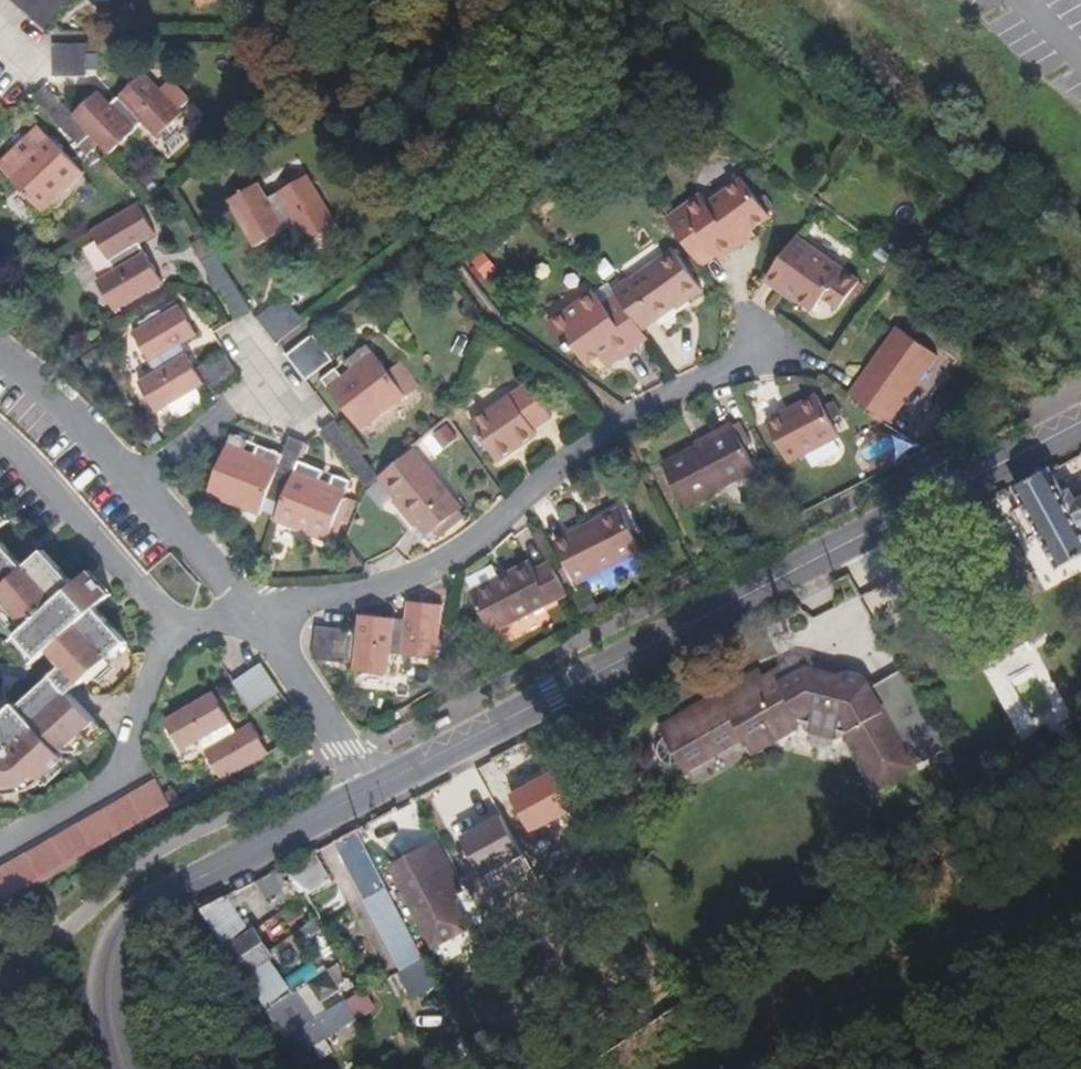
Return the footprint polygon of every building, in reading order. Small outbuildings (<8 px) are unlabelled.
[(11,1),(23,11),(33,0),(12,0),(11,1)] [(23,11),(35,22),(55,0),(33,0),(23,11)] [(47,32),(55,25),(66,12),(69,7),(61,0),(55,0),(35,22),(47,32)] [(87,44),(53,44),(53,78),(88,76),(87,44)] [(167,96),(144,72),(111,104),(99,91),(74,116),(100,143),(111,154),(144,122),(158,137),(183,113),(179,109),(188,101),(175,88),(167,96)] [(67,109),(45,86),(33,97),(55,121),(67,109)] [(74,116),(67,109),(55,121),(88,155),(100,143),(74,116)] [(39,127),(26,139),(34,146),(26,154),(18,147),(0,164),(0,168),(44,213),(85,174),(39,127)] [(336,223),(308,175),(268,198),(259,183),(229,201),(257,247),(296,223),(307,241),(336,223)] [(770,217),(742,179),(707,205),(700,196),(667,219),(702,267),(717,256),(721,260),(739,247),(736,243),(751,231),(770,217)] [(157,235),(139,203),(93,231),(116,270),(98,280),(115,310),(164,283),(141,244),(157,235)] [(191,242),(201,235),(198,229),(187,235),(191,242)] [(751,231),(736,243),(739,247),(754,235),(751,231)] [(251,311),(211,244),(208,245),(201,235),(191,242),(197,252),(237,320),(251,311)] [(859,282),(796,237),(767,278),(814,311),(824,298),(828,291),(845,303),(859,282)] [(703,290),(673,250),(630,282),(628,280),(614,291),(618,296),(640,328),(641,329),(642,330),(685,300),(687,302),(703,290)] [(640,328),(618,296),(605,305),(596,293),(550,325),(569,352),(575,348),(588,365),(600,357),(612,348),(621,360),(636,349),(628,338),(641,329),(640,328)] [(284,298),(257,318),(267,331),(294,310),(284,298)] [(197,335),(179,305),(134,333),(157,372),(140,383),(158,413),(206,383),(213,397),(242,380),(225,352),(197,369),(182,345),(197,335)] [(304,323),(294,310),(267,331),(277,344),(304,323)] [(937,356),(897,328),(850,395),(890,423),(937,356)] [(628,338),(636,349),(649,340),(642,330),(641,329),(628,338)] [(323,347),(313,335),(286,355),(296,368),(323,347)] [(412,379),(400,363),(388,372),(366,345),(345,362),(351,370),(342,377),(336,368),(322,379),(361,431),(406,396),(400,389),(412,379)] [(323,347),(296,368),(306,381),(333,360),(323,347)] [(621,360),(612,348),(600,357),(609,369),(621,360)] [(400,389),(406,396),(419,387),(412,379),(400,389)] [(552,417),(529,384),(472,423),(498,461),(538,434),(535,429),(552,417)] [(839,436),(818,395),(767,422),(789,463),(839,436)] [(322,431),(345,462),(358,450),(335,420),(322,431)] [(741,422),(734,426),(744,446),(751,442),(741,422)] [(744,446),(734,426),(733,425),(717,433),(718,436),(663,464),(685,506),(756,470),(744,446)] [(284,454),(258,445),(255,454),(245,451),(248,441),(231,435),(208,495),(261,515),(267,498),(282,504),(294,471),(279,465),(284,454)] [(294,471),(298,461),(305,443),(290,437),(284,454),(279,465),(294,471)] [(462,509),(413,448),(380,477),(428,536),(434,531),(439,538),(453,527),(448,520),(460,510),(462,509)] [(351,481),(334,475),(331,484),(320,480),(324,471),(298,461),(294,471),(282,504),(275,521),(328,542),(336,519),(347,523),(356,502),(345,497),(351,481)] [(1076,503),(1070,491),(1064,495),(1050,469),(1016,488),(1025,505),(1013,512),(1029,542),(1041,535),(1060,569),(1080,558),(1080,501),(1076,503)] [(642,550),(621,509),(595,522),(596,525),(573,537),(571,534),(556,542),(577,583),(642,550)] [(9,521),(0,510),(0,530),(9,521)] [(448,520),(453,527),(465,516),(460,510),(448,520)] [(71,694),(82,685),(111,657),(117,658),(118,652),(128,642),(97,608),(111,595),(90,571),(75,584),(45,550),(26,568),(0,539),(0,593),(30,626),(20,635),(41,659),(51,650),(65,666),(55,675),(20,707),(18,704),(6,714),(0,716),(0,794),(7,794),(30,790),(46,779),(40,773),(97,722),(71,694)] [(551,563),(535,570),(533,565),(503,580),(502,577),(472,592),(493,633),(567,594),(551,563)] [(437,659),(443,606),(408,602),(406,620),(361,615),(355,671),(389,674),(391,654),(437,659)] [(349,630),(316,626),(313,660),(325,661),(346,664),(349,630)] [(281,691),(262,663),(248,673),(267,700),(281,691)] [(949,751),(904,672),(871,690),(870,689),(870,687),(869,686),(868,685),(867,684),(866,683),(865,682),(864,681),(863,680),(862,680),(861,679),(860,678),(859,678),(857,677),(856,677),(855,677),(853,676),(852,676),(851,676),(849,676),(848,676),(847,676),(845,676),(844,677),(843,677),(841,677),(840,678),(839,678),(838,679),(799,669),(787,676),(783,669),(751,687),(747,680),(659,730),(684,773),(771,724),(776,732),(789,734),(797,729),(794,724),(847,736),(879,791),(949,751)] [(267,700),(248,673),(235,681),(254,709),(267,700)] [(237,732),(215,692),(166,719),(183,750),(200,740),(223,780),(270,754),(253,723),(237,732)] [(0,869),(0,906),(172,808),(156,780),(0,869)] [(593,833),(566,784),(541,797),(566,841),(583,833),(586,837),(593,833)] [(449,831),(402,855),(443,934),(482,914),(469,889),(477,885),(449,831)] [(369,949),(392,954),(406,984),(437,991),(387,887),(379,885),(354,832),(318,848),(334,880),(349,873),(362,899),(357,919),(375,923),(369,949)] [(291,879),(284,866),(256,881),(267,900),(284,891),(287,885),(285,882),(291,879)] [(289,993),(265,957),(270,954),(254,929),(249,932),(226,897),(202,909),(283,1035),(313,1019),(293,990),(289,993)] [(339,990),(329,971),(310,981),(320,1000),(339,990)] [(327,1012),(345,1001),(339,990),(320,1000),(327,1012)]
